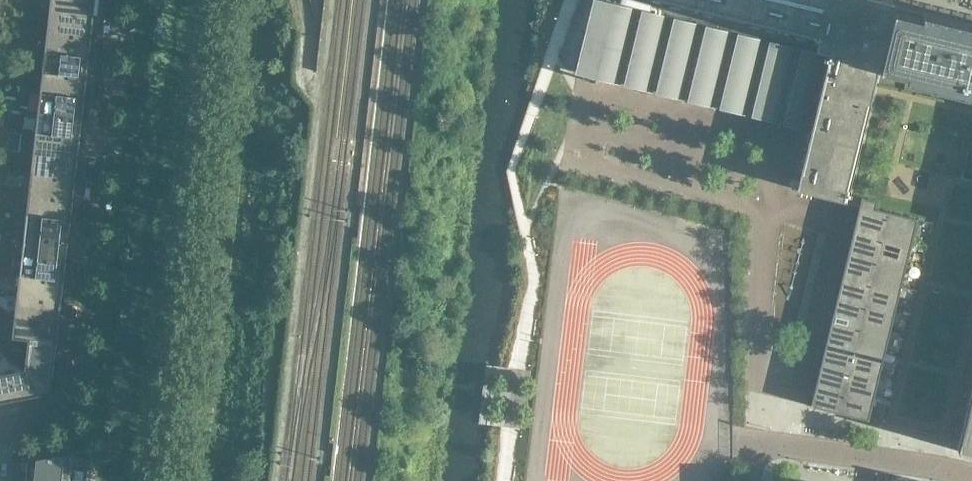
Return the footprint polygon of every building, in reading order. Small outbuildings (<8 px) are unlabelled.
[(96,0),(51,0),(50,11),(94,16),(95,4),(96,0)] [(894,4),(877,0),(607,0),(606,3),(595,0),(594,0),(576,71),(812,129),(811,130),(813,131),(810,142),(809,141),(808,143),(810,144),(807,155),(806,154),(805,156),(807,156),(804,168),(802,167),(802,169),(804,169),(799,188),(797,187),(797,189),(846,201),(894,4)] [(964,22),(964,21),(962,20),(962,21),(950,18),(951,18),(949,17),(948,18),(937,15),(937,14),(935,14),(935,15),(924,12),(924,11),(922,11),(910,9),(910,8),(908,7),(908,8),(897,5),(894,4),(846,201),(846,202),(859,205),(859,208),(860,208),(858,219),(856,219),(853,230),(855,230),(852,242),(851,241),(848,252),(850,253),(847,264),(845,263),(843,274),(844,275),(842,286),(840,285),(837,297),(839,297),(836,308),(835,308),(832,319),(833,319),(831,330),(829,330),(826,341),(828,341),(825,352),(824,352),(821,363),(823,363),(820,375),(818,374),(816,385),(817,386),(815,397),(813,396),(811,405),(882,423),(883,421),(920,430),(920,432),(960,442),(958,451),(961,451),(969,452),(968,453),(970,454),(971,453),(971,24),(964,22)] [(93,25),(94,18),(93,18),(94,16),(50,11),(48,31),(91,36),(93,25)] [(91,45),(91,38),(91,36),(48,31),(45,51),(89,56),(90,45),(91,45)] [(88,65),(89,59),(89,56),(45,51),(43,72),(87,77),(88,65)] [(86,86),(87,79),(86,79),(87,77),(43,72),(41,92),(84,97),(86,86)] [(84,106),(84,99),(84,97),(41,92),(38,112),(82,117),(83,106),(84,106)] [(81,126),(82,120),(82,117),(38,112),(36,132),(80,137),(81,126)] [(79,147),(80,140),(79,140),(80,137),(36,132),(34,153),(77,158),(79,147)] [(77,167),(77,161),(77,158),(34,153),(31,173),(75,178),(76,167),(77,167)] [(74,188),(75,181),(75,178),(31,173),(29,194),(73,199),(74,188)] [(72,208),(73,201),(72,201),(73,199),(29,194),(27,214),(70,219),(72,208)] [(70,228),(71,221),(70,221),(70,219),(27,214),(25,234),(68,239),(69,228),(70,228)] [(67,248),(68,242),(68,239),(25,234),(22,255),(66,260),(67,248)] [(65,269),(66,262),(65,262),(66,260),(22,255),(20,275),(63,280),(65,269)] [(63,289),(63,283),(63,280),(20,275),(18,296),(61,301),(62,289),(63,289)] [(60,310),(61,303),(61,301),(18,296),(15,316),(59,321),(60,310)] [(58,330),(59,323),(58,323),(59,321),(15,316),(13,338),(29,339),(29,338),(56,341),(58,330)] [(50,393),(55,350),(56,350),(57,343),(56,343),(56,341),(29,338),(29,339),(25,369),(50,393)] [(0,374),(0,402),(8,401),(15,400),(50,393),(25,369),(0,374)] [(73,450),(28,458),(28,460),(27,472),(26,480),(70,480),(73,450)] [(27,472),(28,460),(20,459),(19,471),(27,472)]
